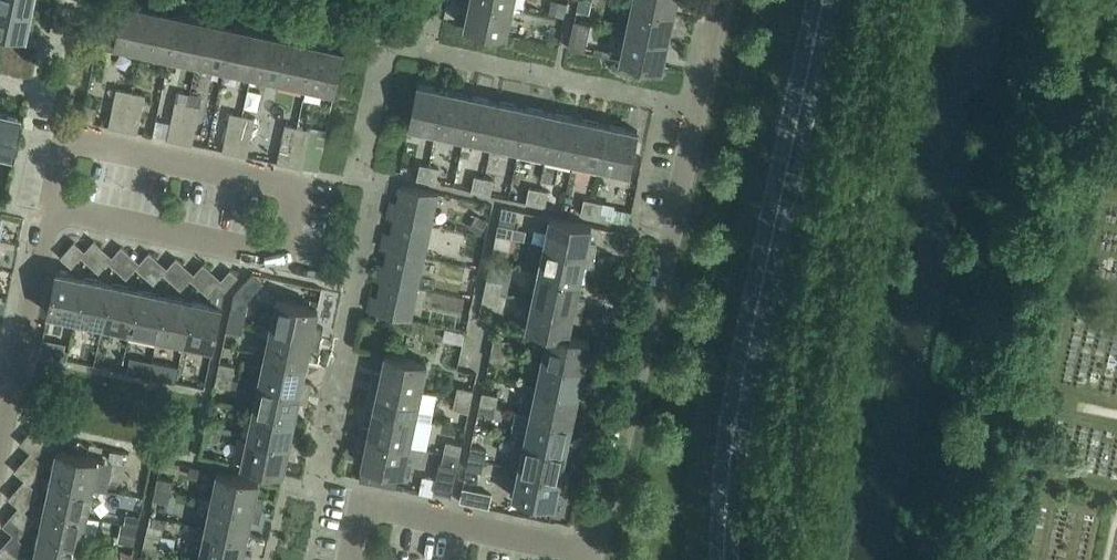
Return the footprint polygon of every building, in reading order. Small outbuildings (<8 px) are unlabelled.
[(30,10),(32,0),(0,0),(0,4),(30,10)] [(464,26),(505,35),(511,7),(476,0),(469,0),(464,26)] [(566,3),(551,0),(550,0),(548,14),(563,17),(566,3)] [(591,0),(577,0),(575,10),(588,13),(591,0)] [(676,0),(632,0),(632,4),(673,13),(676,0)] [(119,17),(103,14),(96,47),(113,50),(114,45),(142,50),(150,9),(122,3),(119,17)] [(24,36),(30,10),(0,4),(0,31),(24,36)] [(632,4),(626,32),(667,40),(673,13),(632,4)] [(178,15),(150,9),(142,50),(169,56),(178,15)] [(576,30),(578,16),(565,13),(562,27),(576,30)] [(205,21),(178,15),(169,56),(197,62),(205,21)] [(233,27),(205,21),(197,62),(224,68),(233,27)] [(260,32),(233,27),(224,68),(252,74),(260,32)] [(288,38),(260,32),(252,74),(279,80),(288,38)] [(626,32),(620,59),(661,68),(667,40),(626,32)] [(587,38),(571,34),(567,48),(584,52),(587,38)] [(315,44),(288,38),(279,80),(306,85),(315,44)] [(343,50),(315,44),(306,85),(334,91),(343,50)] [(445,89),(417,83),(408,125),(436,131),(445,89)] [(129,104),(132,92),(115,89),(113,100),(129,104)] [(472,95),(445,89),(436,131),(463,137),(472,95)] [(132,92),(129,104),(142,107),(145,95),(132,92)] [(499,101),(472,95),(463,137),(490,142),(499,101)] [(124,130),(129,104),(113,100),(108,126),(124,130)] [(184,116),(187,104),(174,101),(172,113),(184,116)] [(526,107),(499,101),(490,142),(518,148),(526,107)] [(84,104),(81,121),(93,123),(96,106),(84,104)] [(142,107),(129,104),(124,130),(137,132),(142,107)] [(187,104),(184,116),(197,118),(199,107),(187,104)] [(554,113),(526,107),(518,148),(545,154),(554,113)] [(0,112),(0,152),(10,155),(18,116),(0,112)] [(179,141),(184,116),(172,113),(166,139),(179,141)] [(227,125),(239,127),(242,115),(229,113),(227,125)] [(581,118),(554,113),(545,154),(572,160),(581,118)] [(239,127),(252,130),(254,118),(242,115),(239,127)] [(184,116),(179,141),(191,144),(197,118),(184,116)] [(608,124),(581,118),(572,160),(600,166),(608,124)] [(294,139),(297,127),(284,124),(282,136),(294,139)] [(637,130),(608,124),(600,166),(628,172),(637,130)] [(239,127),(227,125),(221,151),(234,153),(239,127)] [(252,130),(239,127),(234,153),(246,156),(252,130)] [(294,139),(306,142),(309,129),(297,127),(294,139)] [(289,165),(294,139),(282,136),(276,162),(289,165)] [(306,142),(294,139),(289,165),(300,168),(306,142)] [(416,178),(427,181),(430,165),(419,163),(416,178)] [(427,181),(435,182),(439,167),(430,165),(427,181)] [(483,177),(474,175),(471,190),(480,192),(483,177)] [(490,194),(493,179),(483,177),(480,192),(490,194)] [(394,217),(430,225),(437,193),(400,185),(395,208),(389,206),(386,216),(393,218),(394,217)] [(539,189),(528,187),(525,202),(536,204),(539,189)] [(548,191),(539,189),(536,204),(545,206),(548,191)] [(589,216),(592,200),(583,198),(580,214),(589,216)] [(589,216),(599,218),(602,202),(592,200),(589,216)] [(614,205),(602,202),(599,218),(628,225),(631,212),(614,208),(614,205)] [(476,214),(468,227),(479,234),(487,221),(476,214)] [(394,217),(393,218),(389,239),(382,237),(380,247),(387,249),(387,248),(423,256),(430,225),(394,217)] [(587,243),(591,226),(550,217),(544,245),(594,256),(596,245),(587,243)] [(496,234),(511,238),(513,229),(498,225),(496,234)] [(511,238),(496,234),(493,246),(509,249),(511,238)] [(84,251),(80,256),(87,262),(100,247),(93,240),(84,251)] [(80,256),(84,251),(73,242),(60,257),(71,267),(80,256)] [(538,272),(579,281),(582,265),(591,267),(594,256),(544,245),(538,272)] [(107,261),(114,268),(128,252),(120,246),(107,261)] [(380,279),(417,287),(423,256),(387,248),(387,249),(382,270),(375,268),(373,279),(380,280),(380,279)] [(135,267),(142,273),(155,258),(148,252),(135,267)] [(162,273),(169,279),(183,264),(175,257),(162,273)] [(189,278),(196,284),(209,269),(202,263),(189,278)] [(237,275),(229,269),(217,284),(224,290),(237,275)] [(47,313),(75,319),(83,278),(55,272),(47,313)] [(532,299),(582,310),(585,300),(575,298),(579,281),(538,272),(532,299)] [(234,293),(230,308),(246,311),(248,300),(263,283),(252,273),(234,293)] [(75,319),(102,325),(111,283),(83,278),(75,319)] [(410,319),(417,287),(380,279),(380,280),(375,301),(368,299),(366,310),(410,319)] [(484,289),(499,293),(502,282),(486,279),(484,289)] [(129,330),(138,289),(111,283),(102,325),(129,330)] [(138,289),(129,330),(157,336),(166,295),(138,289)] [(499,293),(484,289),(481,300),(497,304),(499,293)] [(157,336),(184,342),(193,300),(166,295),(157,336)] [(567,336),(567,335),(571,319),(580,321),(582,310),(532,299),(526,328),(547,333),(547,332),(567,336)] [(184,342),(212,348),(221,306),(193,300),(184,342)] [(270,328),(321,338),(323,328),(313,326),(317,308),(276,300),(270,328)] [(243,322),(246,311),(230,308),(228,319),(243,322)] [(226,330),(241,333),(243,322),(228,319),(226,330)] [(264,354),(305,364),(309,347),(318,349),(321,338),(270,328),(264,354)] [(541,359),(592,370),(594,359),(585,357),(589,340),(567,335),(567,336),(547,332),(547,333),(541,359)] [(491,348),(506,351),(509,341),(493,337),(491,348)] [(42,338),(39,353),(50,356),(53,341),(42,338)] [(506,351),(491,348),(488,359),(504,363),(506,351)] [(369,379),(420,390),(423,374),(431,375),(433,364),(426,363),(426,362),(385,353),(381,371),(371,369),(369,379)] [(305,364),(264,354),(258,382),(309,393),(311,382),(302,380),(305,364)] [(592,370),(541,359),(535,387),(577,395),(581,379),(589,381),(592,370)] [(151,361),(148,377),(174,382),(178,366),(151,361)] [(216,373),(232,377),(235,366),(219,362),(216,373)] [(232,377),(216,373),(214,384),(230,388),(232,377)] [(420,390),(369,379),(367,390),(376,392),(373,408),(414,417),(420,390)] [(252,410),(294,419),(297,402),(307,404),(309,393),(258,382),(252,410)] [(455,398),(470,401),(472,390),(457,387),(455,398)] [(530,413),(580,424),(582,414),(574,412),(577,395),(535,387),(530,413)] [(479,403),(495,406),(497,395),(482,392),(479,403)] [(470,401),(455,398),(452,409),(468,412),(470,401)] [(495,406),(479,403),(477,414),(492,417),(495,406)] [(358,434),(408,445),(414,417),(373,408),(369,425),(360,423),(358,434)] [(247,437),(298,448),(300,437),(290,435),(294,419),(252,410),(247,437)] [(515,439),(566,450),(569,433),(577,435),(580,424),(530,413),(526,432),(517,430),(515,439)] [(223,421),(207,417),(205,428),(221,431),(223,421)] [(221,431),(205,428),(203,439),(218,442),(221,431)] [(20,443),(35,456),(42,448),(52,436),(29,432),(20,443)] [(408,445),(358,434),(355,445),(365,447),(361,464),(402,473),(409,474),(411,463),(405,461),(408,445)] [(295,459),(298,448),(247,437),(241,465),(282,474),(286,456),(295,459)] [(566,450),(515,439),(513,449),(522,451),(518,468),(568,479),(571,468),(562,466),(566,450)] [(443,453),(458,455),(461,445),(445,441),(443,453)] [(468,458),(483,461),(486,450),(470,446),(468,458)] [(50,479),(91,488),(97,459),(56,451),(50,479)] [(451,493),(456,467),(458,455),(443,453),(441,463),(439,463),(433,489),(451,493)] [(483,461),(468,458),(465,468),(481,472),(483,461)] [(21,462),(14,470),(29,483),(36,476),(21,462)] [(568,479),(518,468),(512,496),(554,505),(557,488),(566,490),(568,479)] [(211,500),(261,511),(263,500),(254,498),(258,481),(217,472),(211,500)] [(155,488),(171,491),(173,480),(158,477),(155,488)] [(44,506),(85,515),(91,488),(50,479),(44,506)] [(462,487),(459,502),(488,508),(491,494),(462,487)] [(171,491),(155,488),(153,499),(169,503),(171,491)] [(15,490),(8,498),(24,511),(30,503),(15,490)] [(261,511),(211,500),(205,527),(246,536),(250,520),(259,522),(261,511)] [(39,533),(80,542),(94,545),(99,518),(85,515),(44,506),(39,533)] [(9,517),(2,525),(18,538),(24,530),(9,517)] [(137,527),(123,524),(121,524),(117,542),(133,545),(137,527)] [(199,555),(224,559),(250,559),(252,554),(243,552),(246,536),(205,527),(199,555)] [(144,542),(159,546),(162,535),(146,531),(144,542)] [(39,533),(33,559),(76,559),(80,542),(39,533)] [(159,546),(144,542),(141,553),(157,557),(159,546)] [(0,548),(0,555),(6,559),(16,559),(19,557),(3,544),(0,548)]
